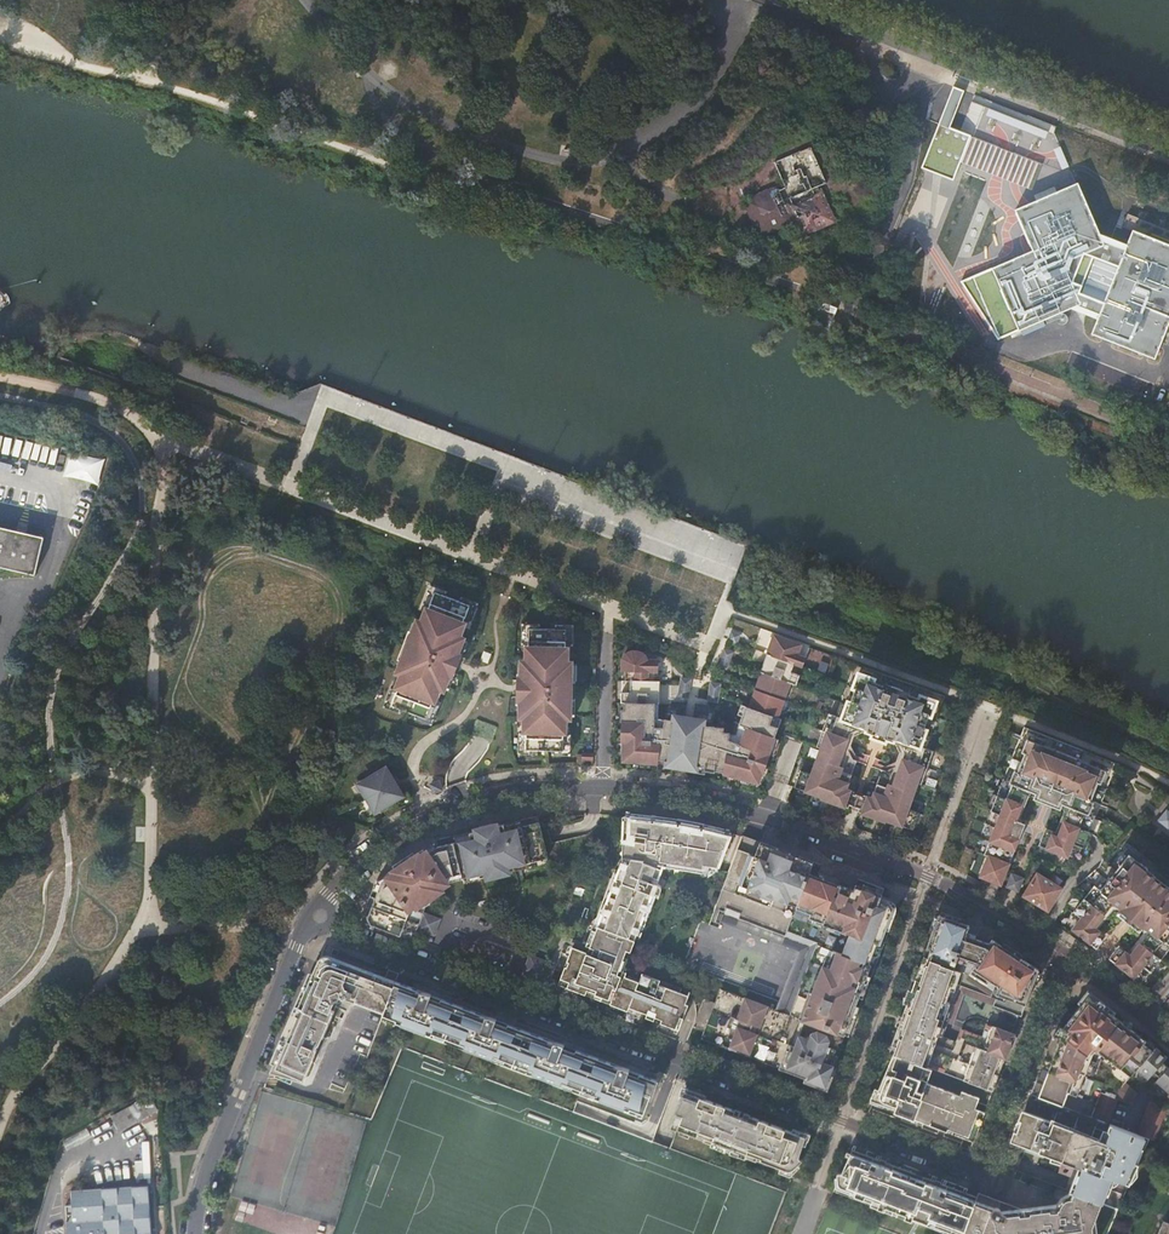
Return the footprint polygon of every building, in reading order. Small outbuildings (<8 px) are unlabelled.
[(390,63),(383,65),(381,73),(387,78),(394,76),(396,68),(390,63)] [(998,132),(941,157),(953,185),(982,173),(994,201),(1022,189),(998,132)] [(813,146),(777,163),(787,186),(782,188),(781,187),(748,201),(761,232),(795,219),(794,216),(799,214),(806,232),(836,219),(820,185),(829,181),(813,146)] [(1034,251),(977,272),(1003,335),(1084,305),(1103,313),(1095,334),(1157,359),(1168,329),(1168,244),(1135,231),(1128,250),(1110,243),(1106,244),(1078,183),(1016,212),(1034,251)] [(837,307),(821,301),(820,304),(812,322),(828,328),(837,307)] [(37,571),(45,534),(26,529),(27,527),(21,525),(20,528),(0,524),(0,563),(37,571)] [(435,591),(446,595),(447,591),(430,585),(423,604),(429,606),(435,591)] [(457,637),(464,620),(470,605),(460,601),(446,595),(435,591),(429,606),(423,624),(418,622),(412,639),(406,654),(400,671),(404,672),(397,689),(391,705),(402,708),(416,714),(426,718),(432,703),(439,686),(443,687),(449,671),(448,670),(453,654),(455,655),(462,639),(457,637)] [(470,605),(464,620),(471,622),(478,603),(461,597),(460,601),(470,605)] [(521,644),(529,644),(529,628),(540,628),(540,624),(522,623),(521,644)] [(556,624),(556,629),(566,629),(566,645),(573,645),(573,625),(556,624)] [(529,628),(529,644),(528,662),(524,662),(523,680),(525,680),(525,697),(523,697),(522,715),(527,715),(526,733),(526,749),(537,750),(552,750),(563,750),(563,734),(564,715),(568,716),(569,698),(569,681),(570,664),(565,664),(566,645),(566,629),(556,629),(540,628),(529,628)] [(740,636),(731,632),(728,641),(736,644),(740,636)] [(406,654),(412,639),(406,636),(400,652),(406,654)] [(626,654),(622,658),(621,672),(625,672),(625,681),(630,681),(630,693),(621,693),(620,703),(623,703),(623,710),(620,710),(620,722),(621,722),(620,742),(622,742),(622,761),(657,764),(658,760),(667,761),(666,765),(676,767),(677,763),(686,765),(685,768),(695,770),(696,766),(704,767),(704,771),(714,773),(714,769),(723,770),(722,774),(757,784),(761,774),(763,774),(769,756),(768,756),(778,728),(769,725),(772,718),(777,719),(790,684),(796,686),(799,676),(791,673),(794,666),(802,669),(806,659),(797,656),(800,647),(794,645),(790,642),(785,640),(780,639),(773,637),(760,673),(761,673),(749,708),(745,707),(738,725),(746,728),(740,745),(728,741),(729,734),(723,733),(723,729),(702,725),(703,721),(693,720),(692,724),(683,722),(684,718),(674,717),(673,721),(664,719),(662,728),(654,727),(655,704),(658,704),(659,681),(657,681),(658,660),(647,659),(644,655),(637,651),(631,651),(626,654)] [(467,641),(462,639),(455,655),(461,657),(467,641)] [(732,653),(724,650),(717,666),(725,669),(732,653)] [(484,651),(480,660),(488,663),(491,654),(484,651)] [(455,673),(449,671),(443,687),(449,690),(455,673)] [(846,790),(856,763),(856,762),(852,761),(845,746),(849,735),(864,728),(867,730),(866,732),(893,741),(894,739),(897,740),(904,755),(900,766),(885,773),(882,771),(881,772),(872,799),(864,796),(858,813),(885,823),(886,822),(912,831),(919,815),(908,811),(917,785),(921,786),(933,752),(920,748),(926,731),(923,730),(928,716),(930,717),(936,702),(920,697),(919,699),(873,683),(874,680),(858,674),(853,689),(855,690),(850,704),(847,703),(841,720),(828,715),(816,748),(820,750),(811,776),(800,772),(794,789),(821,798),(820,800),(848,810),(854,793),(846,790)] [(687,698),(690,680),(681,679),(678,696),(687,698)] [(717,703),(719,685),(710,684),(708,701),(717,703)] [(400,713),(402,708),(391,705),(397,689),(391,687),(383,706),(400,713)] [(439,706),(432,703),(426,718),(416,714),(415,718),(432,725),(439,706)] [(703,706),(695,705),(694,713),(706,715),(707,709),(703,708),(703,706)] [(856,762),(856,763),(865,766),(867,762),(855,757),(850,747),(853,738),(866,732),(867,730),(864,728),(849,735),(845,746),(852,761),(856,762)] [(537,754),(537,750),(526,749),(526,733),(519,733),(519,754),(537,754)] [(571,734),(563,734),(563,750),(552,750),(552,754),(570,755),(571,734)] [(1100,782),(1105,769),(1079,759),(1080,758),(1053,747),(1053,748),(1027,738),(1022,749),(1025,751),(1017,770),(1014,769),(1010,780),(1004,777),(991,810),(1001,814),(984,854),(988,856),(980,876),(1000,884),(1025,824),(1015,820),(1028,789),(1036,792),(1035,795),(1043,798),(1045,796),(1053,799),(1052,801),(1061,805),(1062,803),(1070,806),(1057,837),(1048,832),(1042,846),(1067,856),(1071,845),(1085,850),(1089,839),(1092,832),(1088,831),(1095,815),(1088,812),(1093,801),(1090,799),(1097,781),(1100,782)] [(872,768),(881,772),(882,771),(885,773),(900,766),(904,755),(897,740),(894,739),(893,741),(899,754),(896,764),(885,769),(873,764),(872,768)] [(357,784),(375,813),(403,796),(386,767),(357,784)] [(433,793),(442,790),(439,781),(430,784),(433,793)] [(1160,820),(1168,826),(1168,825),(1168,815),(1167,813),(1160,820)] [(423,848),(401,864),(404,868),(381,884),(368,917),(370,923),(382,928),(400,935),(411,908),(421,901),(424,906),(412,939),(413,939),(417,929),(434,935),(440,919),(423,912),(425,907),(438,898),(434,892),(447,884),(445,877),(462,873),(463,877),(479,873),(480,877),(515,868),(514,866),(547,858),(538,815),(453,836),(454,842),(437,846),(426,853),(423,848)] [(630,816),(626,816),(624,816),(623,842),(626,842),(625,866),(621,866),(618,873),(599,926),(635,940),(636,935),(637,932),(639,927),(653,890),(656,891),(657,892),(658,890),(659,885),(659,883),(658,882),(657,881),(662,868),(659,866),(661,863),(663,863),(710,866),(711,861),(719,862),(731,833),(729,833),(726,832),(705,827),(701,826),(678,823),(655,819),(651,818),(640,817),(630,816)] [(743,834),(741,838),(758,844),(760,841),(743,834)] [(437,839),(423,848),(426,853),(437,846),(454,842),(453,836),(437,839)] [(842,1034),(844,1035),(891,910),(888,903),(879,899),(884,888),(857,878),(855,885),(818,871),(821,864),(760,841),(758,844),(741,838),(716,904),(726,907),(740,913),(738,918),(785,936),(787,931),(817,942),(813,951),(835,959),(831,969),(816,964),(800,1007),(796,1017),(842,1034)] [(1093,945),(1102,934),(1094,927),(1114,902),(1121,907),(1119,909),(1141,927),(1143,924),(1150,930),(1130,955),(1122,949),(1113,961),(1133,977),(1142,966),(1150,972),(1168,947),(1168,944),(1165,941),(1168,936),(1168,885),(1147,868),(1148,868),(1128,853),(1120,863),(1122,866),(1110,881),(1107,879),(1099,889),(1094,885),(1073,912),(1081,918),(1072,929),(1093,945)] [(401,864),(376,880),(361,920),(370,923),(368,917),(381,884),(404,868),(401,864)] [(599,923),(598,926),(599,926),(618,873),(616,872),(598,922),(599,923)] [(1023,878),(1012,873),(1006,886),(1018,891),(1023,878)] [(1048,910),(1062,888),(1037,873),(1023,895),(1048,910)] [(653,890),(639,927),(642,928),(656,891),(653,890)] [(411,908),(400,935),(412,939),(424,906),(421,901),(411,908)] [(797,951),(775,1009),(796,1017),(800,1007),(816,964),(831,969),(835,959),(813,951),(817,942),(787,931),(785,936),(738,918),(740,913),(726,907),(716,904),(714,910),(723,914),(721,922),(797,951)] [(894,1053),(993,1091),(1009,1047),(1006,1045),(1011,1033),(992,1026),(987,1038),(981,1036),(964,1029),(959,1043),(937,1035),(939,1031),(935,1029),(954,977),(997,993),(993,1004),(1018,1014),(1023,1003),(1025,1004),(1039,969),(992,938),(989,942),(976,938),(978,934),(969,930),(967,935),(965,935),(969,925),(939,914),(927,947),(930,949),(928,957),(924,955),(892,1044),(896,1046),(894,1053)] [(635,940),(599,926),(596,933),(591,931),(588,940),(594,943),(589,954),(572,947),(558,984),(639,1015),(641,1011),(647,1013),(646,1017),(676,1029),(678,1025),(681,1026),(682,1022),(684,1018),(685,1013),(686,1010),(685,1008),(685,1006),(685,1004),(684,1003),(680,1001),(678,1001),(682,992),(660,983),(662,978),(644,971),(640,981),(626,975),(627,972),(624,972),(618,972),(624,958),(627,950),(632,952),(636,940),(635,940)] [(529,955),(523,971),(540,978),(547,961),(529,955)] [(289,1029),(270,1072),(307,1086),(334,1013),(331,1012),(334,1003),(347,996),(355,999),(354,1002),(383,1013),(395,981),(382,976),(334,958),(331,956),(326,956),(324,956),(323,956),(322,956),(321,957),(320,958),(318,961),(312,975),(289,1029)] [(618,972),(624,972),(629,960),(624,958),(618,972)] [(395,981),(383,1013),(391,1016),(391,1018),(424,1031),(428,1033),(456,1043),(455,1045),(487,1057),(493,1059),(520,1070),(520,1071),(552,1084),(556,1085),(579,1094),(583,1096),(583,1098),(641,1120),(656,1080),(645,1076),(622,1067),(571,1048),(509,1024),(450,1002),(395,981)] [(701,1038),(825,1085),(833,1065),(830,1064),(842,1034),(796,1017),(775,1009),(720,988),(714,1002),(704,998),(693,1027),(704,1031),(701,1038)] [(1095,1000),(1097,998),(1088,990),(1079,1001),(1082,1004),(1085,1000),(1093,999),(1095,1000)] [(1125,1081),(1137,1069),(1156,1047),(1114,1015),(1104,1007),(1106,1004),(1100,1000),(1097,998),(1095,1000),(1093,999),(1085,1000),(1082,1004),(1062,1028),(1060,1026),(1053,1035),(1031,1093),(1055,1102),(1091,1116),(1101,1092),(1115,1097),(1118,1089),(1125,1081)] [(1104,1007),(1114,1015),(1116,1012),(1106,1004),(1104,1007)] [(987,1038),(992,1026),(985,1024),(981,1036),(987,1038)] [(830,1064),(833,1065),(844,1035),(842,1034),(830,1064)] [(1156,1047),(1137,1069),(1149,1080),(1152,1076),(1168,1091),(1168,1059),(1156,1047)] [(973,1141),(993,1091),(894,1053),(879,1090),(873,1103),(912,1118),(922,1122),(973,1141)] [(1137,1092),(1125,1081),(1118,1089),(1115,1097),(1101,1092),(1091,1116),(1108,1123),(1118,1098),(1131,1103),(1134,1094),(1137,1092)] [(676,1131),(669,1149),(703,1161),(704,1162),(711,1144),(792,1175),(807,1129),(798,1125),(791,1123),(791,1124),(780,1121),(781,1119),(778,1118),(775,1117),(775,1118),(768,1116),(752,1110),(729,1101),(720,1098),(714,1096),(715,1094),(708,1092),(708,1093),(698,1089),(687,1085),(670,1129),(676,1131)] [(1070,1191),(1119,1210),(1151,1139),(1138,1134),(1124,1129),(1108,1123),(1091,1116),(1055,1102),(1031,1093),(1021,1118),(1014,1137),(1012,1143),(1050,1157),(1070,1164),(1079,1168),(1070,1191)] [(151,1096),(125,1109),(132,1123),(158,1110),(151,1096)] [(1151,1139),(1153,1140),(1165,1107),(1149,1101),(1138,1134),(1151,1139)] [(347,1119),(343,1147),(358,1149),(362,1118),(336,1115),(335,1118),(347,1119)] [(943,1233),(963,1233),(977,1198),(969,1195),(966,1194),(968,1189),(943,1179),(941,1183),(937,1182),(934,1181),(936,1177),(888,1158),(887,1161),(884,1160),(881,1159),(882,1156),(868,1151),(867,1156),(860,1153),(856,1151),(858,1147),(854,1146),(850,1154),(848,1159),(842,1175),(835,1193),(943,1233)] [(1069,1167),(1070,1164),(1050,1157),(1049,1160),(1069,1167)] [(289,1214),(336,1224),(345,1181),(307,1173),(302,1197),(293,1195),(289,1214)] [(148,1187),(71,1190),(71,1215),(65,1215),(65,1233),(151,1233),(148,1187)] [(1119,1210),(1070,1191),(1070,1192),(1064,1209),(1060,1219),(1051,1216),(1024,1208),(1004,1202),(988,1196),(978,1193),(977,1198),(963,1233),(1108,1233),(1119,1210)] [(1060,1219),(1064,1209),(1060,1208),(1058,1208),(1055,1210),(1053,1212),(1052,1214),(1051,1216),(1060,1219)] [(1158,1233),(1168,1233),(1168,1223),(1164,1220),(1158,1233)]
